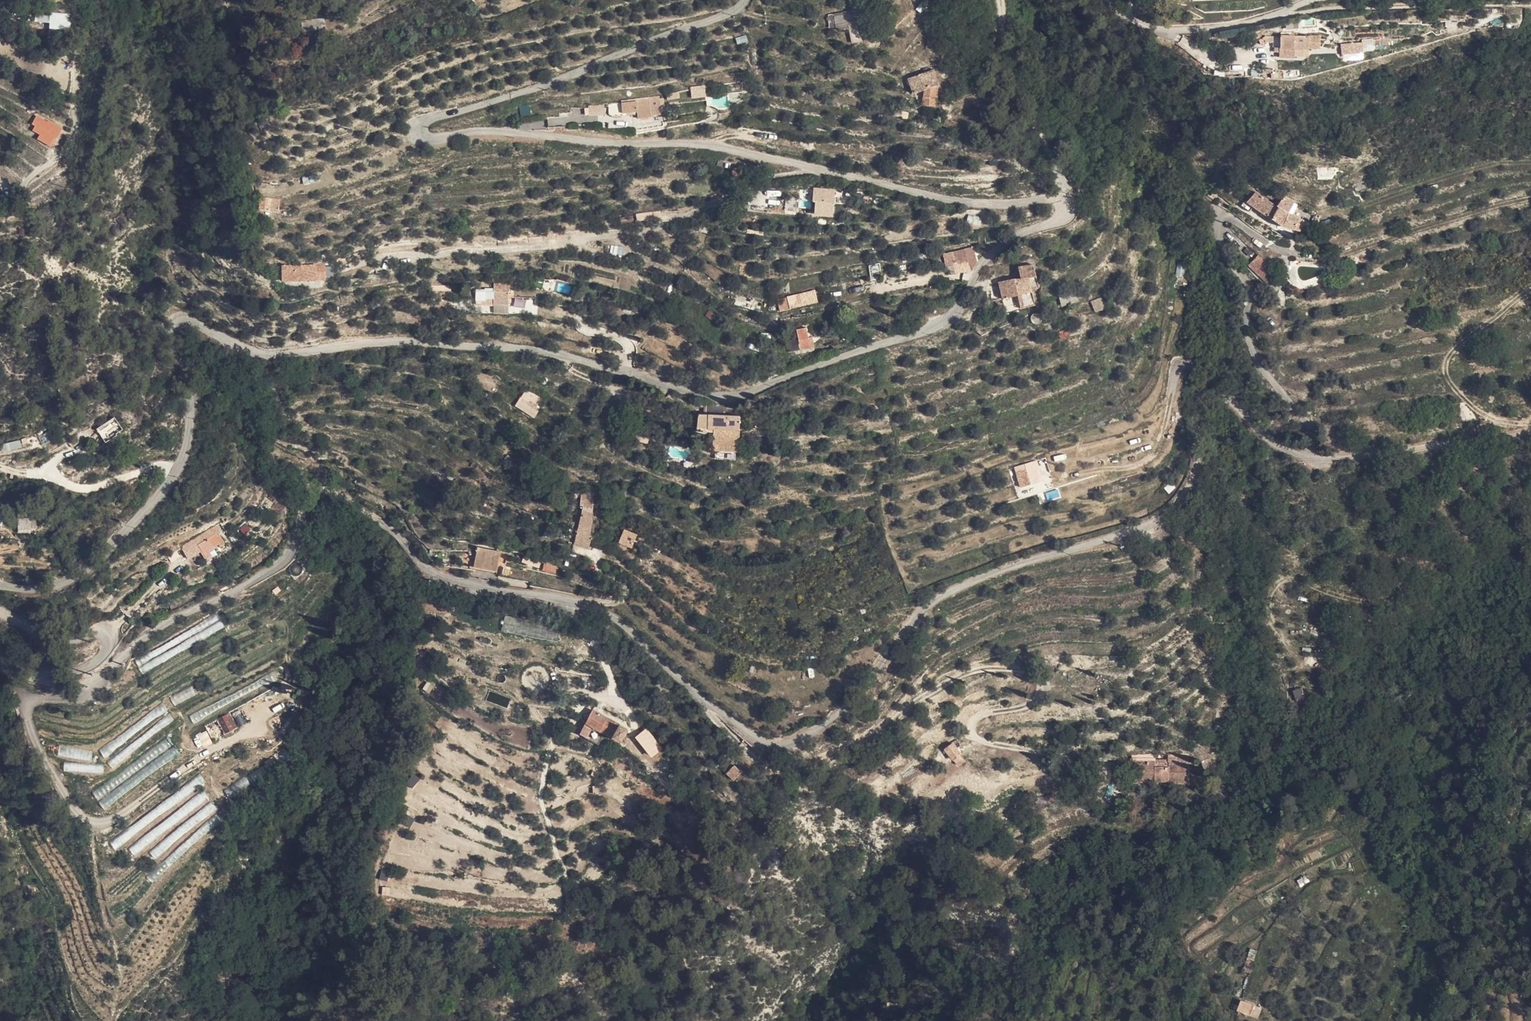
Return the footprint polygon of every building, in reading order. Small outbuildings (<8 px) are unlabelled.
[(70,28),(69,12),(34,12),(34,22),(48,22),(49,29),(70,28)] [(849,30),(845,30),(846,45),(857,45),(856,30),(863,29),(862,12),(848,13),(848,15),(832,16),(832,26),(848,24),(849,30)] [(292,33),(313,32),(312,23),(292,24),(292,33)] [(1266,43),(1266,45),(1266,53),(1266,59),(1266,63),(1282,62),(1282,52),(1294,51),(1294,41),(1266,43)] [(1346,43),(1327,46),(1329,58),(1347,55),(1346,43)] [(935,86),(931,72),(917,74),(923,88),(933,86),(935,86)] [(917,74),(904,81),(902,82),(910,96),(921,89),(923,88),(917,74)] [(692,98),(705,96),(704,86),(691,87),(692,98)] [(923,98),(935,97),(933,86),(923,88),(921,89),(923,98)] [(657,97),(642,97),(641,107),(659,109),(659,111),(681,112),(681,96),(657,94),(657,97)] [(609,114),(621,113),(621,103),(608,104),(609,114)] [(519,107),(521,116),(531,114),(529,104),(519,107)] [(585,115),(605,114),(604,105),(584,106),(585,115)] [(27,132),(52,146),(62,128),(38,114),(27,132)] [(548,126),(563,125),(562,117),(547,118),(548,126)] [(830,191),(815,190),(814,198),(829,200),(830,191)] [(1258,199),(1254,195),(1242,208),(1247,213),(1250,208),(1267,221),(1273,209),(1265,204),(1258,199)] [(281,202),(259,201),(259,214),(280,215),(281,202)] [(1267,221),(1295,234),(1298,229),(1294,227),(1298,219),(1285,215),(1290,205),(1277,201),(1273,209),(1267,221)] [(610,246),(610,254),(623,255),(624,247),(610,246)] [(975,247),(966,249),(967,262),(965,272),(972,273),(975,260),(975,247)] [(967,262),(966,249),(955,250),(955,264),(967,262)] [(955,264),(955,250),(942,253),(944,265),(955,264)] [(1265,287),(1274,277),(1252,258),(1243,267),(1265,287)] [(871,278),(884,274),(880,262),(868,265),(871,278)] [(1012,281),(986,286),(989,303),(1015,299),(1017,313),(1033,309),(1031,295),(1036,294),(1033,268),(1033,266),(1017,269),(1018,283),(1013,284),(1012,281)] [(278,270),(278,273),(291,274),(291,280),(296,280),(296,285),(312,285),(312,271),(278,270)] [(188,273),(181,279),(188,287),(195,282),(188,273)] [(291,280),(291,274),(278,273),(277,283),(292,285),(296,285),(296,280),(291,280)] [(516,274),(483,273),(484,282),(493,281),(493,288),(517,288),(517,282),(522,281),(522,276),(516,276),(516,274)] [(493,304),(492,288),(475,289),(475,305),(493,304)] [(816,291),(776,297),(778,310),(818,304),(816,291)] [(515,299),(514,307),(525,308),(526,300),(515,299)] [(268,305),(261,300),(256,307),(263,312),(268,305)] [(802,328),(812,328),(812,320),(815,320),(815,313),(797,314),(797,325),(802,325),(802,328)] [(525,389),(515,407),(534,418),(540,407),(535,404),(539,397),(525,389)] [(706,403),(705,412),(711,412),(723,413),(724,406),(706,403)] [(705,417),(696,416),(695,432),(710,433),(710,452),(733,454),(735,417),(733,418),(723,418),(705,417)] [(103,417),(92,426),(103,442),(115,433),(103,417)] [(1019,488),(1043,481),(1036,460),(1013,466),(1019,488)] [(581,506),(578,517),(591,520),(596,498),(580,494),(578,505),(581,506)] [(28,509),(28,507),(26,500),(14,502),(16,511),(28,509)] [(34,506),(28,507),(28,509),(16,511),(18,526),(30,524),(29,518),(28,513),(35,512),(34,506)] [(591,520),(578,517),(574,532),(588,536),(591,520)] [(631,538),(631,528),(618,528),(619,539),(631,538)] [(588,536),(574,532),(570,547),(587,550),(590,536),(588,536)] [(198,555),(203,552),(215,544),(214,542),(217,540),(214,533),(193,546),(198,555)] [(501,552),(499,562),(507,564),(510,554),(501,552)] [(467,574),(490,579),(494,562),(471,557),(467,574)] [(535,572),(517,568),(515,574),(533,578),(535,572)] [(551,575),(539,573),(538,578),(550,581),(551,575)] [(489,583),(490,579),(467,574),(466,577),(489,583)] [(1336,653),(1328,662),(1337,670),(1346,660),(1336,653)] [(422,689),(429,694),(434,685),(427,681),(422,689)] [(1301,689),(1294,691),(1296,699),(1304,697),(1301,689)] [(139,735),(143,741),(173,720),(162,705),(99,750),(111,767),(131,753),(125,745),(139,735)] [(218,718),(225,733),(239,725),(230,710),(218,718)] [(593,711),(583,726),(575,735),(582,740),(590,729),(599,734),(608,721),(593,711)] [(625,733),(608,721),(599,734),(617,746),(625,733)] [(650,758),(661,750),(646,728),(634,736),(650,758)] [(104,808),(179,753),(168,738),(93,793),(104,808)] [(60,745),(58,755),(90,761),(92,751),(60,745)] [(956,764),(963,758),(956,747),(946,754),(954,765),(956,764)] [(1212,753),(1208,750),(1196,753),(1203,764),(1214,759),(1214,758),(1213,755),(1212,753)] [(968,765),(963,758),(956,764),(960,770),(968,765)] [(1154,783),(1155,763),(1133,762),(1133,773),(1143,773),(1142,783),(1154,783)] [(1154,783),(1190,784),(1191,765),(1155,763),(1154,783)] [(731,768),(725,775),(733,783),(739,776),(731,768)] [(414,789),(420,777),(411,773),(405,785),(414,789)] [(1143,773),(1133,773),(1133,783),(1142,783),(1143,773)] [(201,776),(108,840),(114,848),(207,785),(201,776)] [(223,788),(228,798),(251,787),(246,778),(223,788)] [(204,792),(127,847),(132,854),(209,800),(204,792)] [(212,804),(147,850),(152,857),(218,811),(212,804)] [(387,880),(389,871),(381,869),(379,879),(387,880)] [(1236,1012),(1258,1018),(1261,1006),(1240,1000),(1236,1012)]
